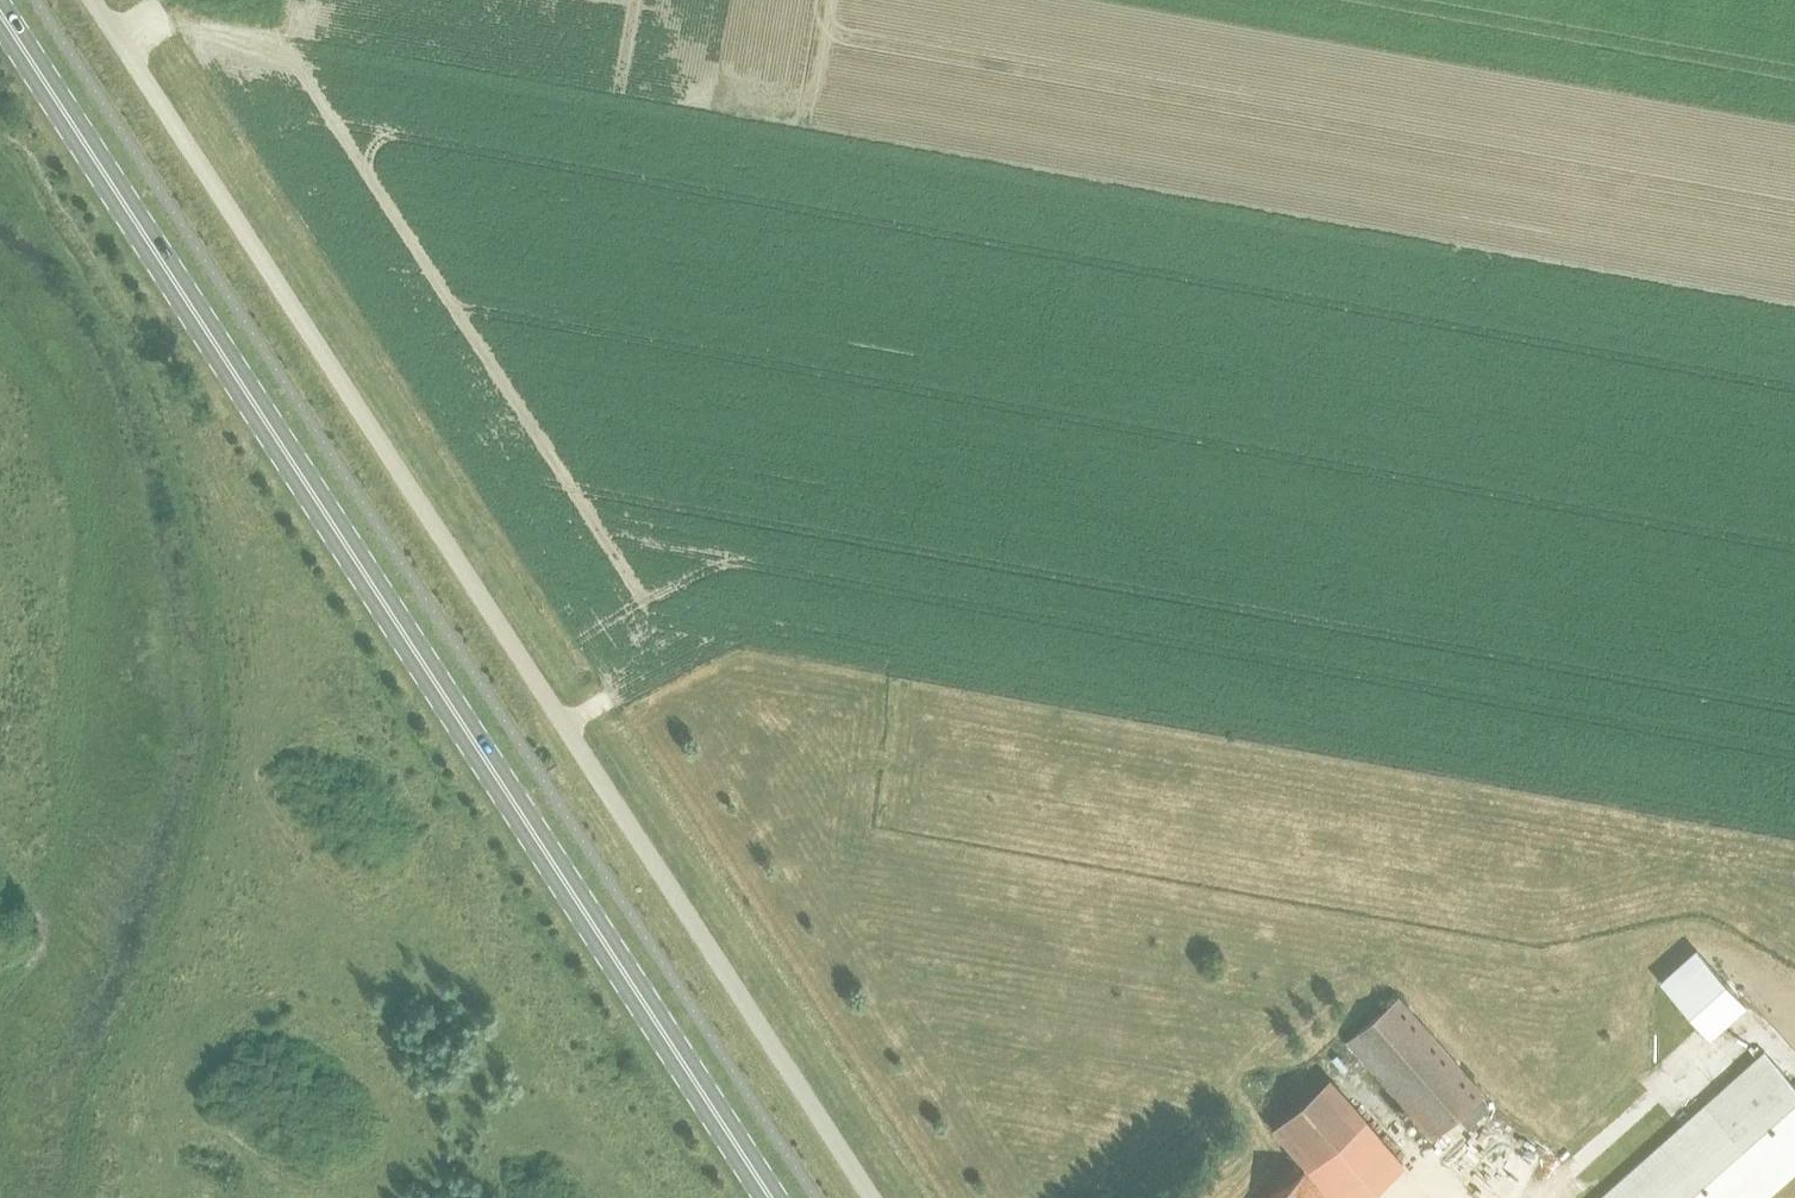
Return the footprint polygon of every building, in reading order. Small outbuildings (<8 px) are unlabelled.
[(1670,981),(1722,1038),(1764,1000),(1712,943),(1670,981)] [(1346,1040),(1430,1137),(1482,1093),(1397,996),(1346,1040)] [(1593,1197),(1752,1197),(1773,1179),(1794,1159),(1794,1085),(1759,1046),(1701,1100),(1593,1197)] [(1196,1191),(1202,1197),(1362,1197),(1402,1163),(1330,1080),(1196,1191)]
